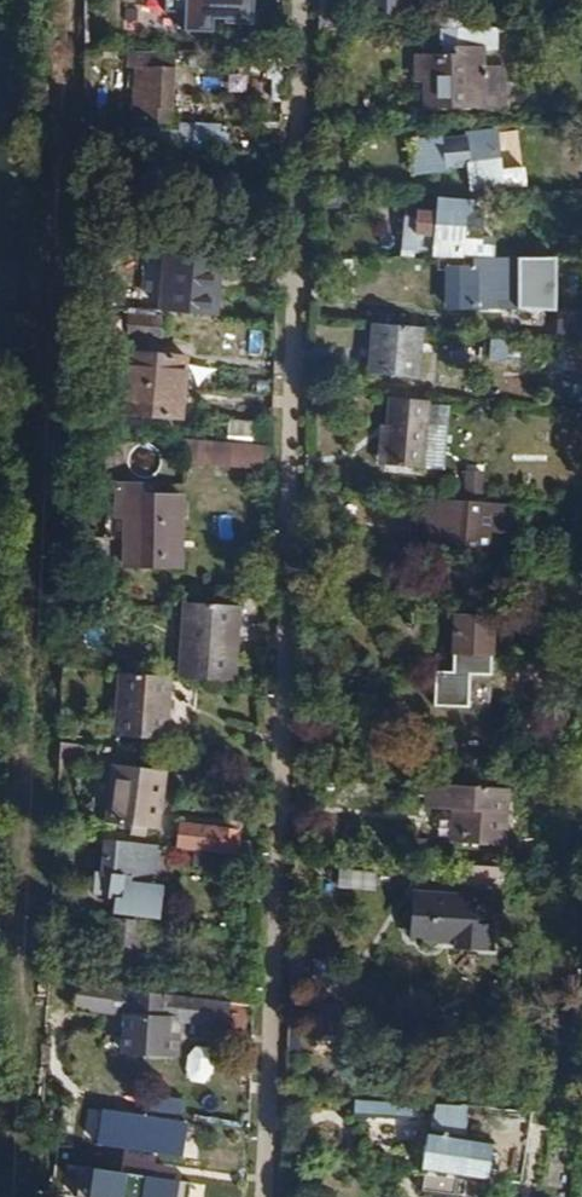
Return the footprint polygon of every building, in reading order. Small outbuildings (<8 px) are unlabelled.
[(185,0),(147,0),(146,32),(185,33),(185,0)] [(193,33),(219,34),(222,21),(232,21),(233,25),(262,26),(262,0),(193,0),(193,33)] [(360,15),(412,15),(412,0),(360,0),(360,15)] [(424,114),(504,112),(503,71),(480,72),(479,57),(496,57),(496,30),(440,31),(440,50),(431,50),(432,59),(412,59),(412,85),(424,85),(424,114)] [(167,105),(169,55),(130,53),(129,103),(167,105)] [(213,150),(213,126),(188,126),(188,138),(162,139),(162,150),(213,150)] [(491,131),(412,144),(417,174),(465,165),(469,189),(492,185),(492,186),(500,185),(491,131)] [(475,214),(476,200),(441,198),(440,211),(406,209),(403,248),(399,248),(399,252),(500,260),(502,242),(465,239),(467,214),(475,214)] [(211,320),(217,265),(164,259),(159,314),(211,320)] [(480,267),(451,267),(450,311),(485,311),(522,313),(568,314),(567,259),(528,260),(482,262),(480,267)] [(158,338),(159,319),(125,317),(124,336),(158,338)] [(419,389),(423,333),(372,329),(368,385),(419,389)] [(183,420),(186,357),(124,354),(121,417),(183,420)] [(418,472),(423,406),(385,403),(382,430),(379,469),(418,472)] [(443,408),(423,406),(418,472),(438,473),(443,408)] [(379,469),(382,430),(374,430),(371,468),(379,469)] [(193,444),(193,466),(257,467),(257,446),(193,444)] [(486,471),(466,471),(466,490),(486,491),(486,471)] [(180,569),(183,501),(148,499),(149,486),(122,485),(117,566),(180,569)] [(476,552),(479,513),(468,512),(469,507),(454,505),(454,511),(444,510),(441,549),(476,552)] [(510,589),(510,572),(481,571),(480,588),(510,589)] [(229,685),(235,611),(181,606),(175,680),(229,685)] [(488,658),(490,622),(449,621),(448,656),(488,658)] [(487,679),(488,658),(448,656),(447,679),(434,678),(433,710),(464,711),(466,678),(487,679)] [(161,741),(167,680),(119,675),(113,736),(161,741)] [(172,837),(178,775),(113,769),(107,830),(172,837)] [(502,849),(505,790),(420,785),(420,798),(428,799),(427,811),(454,812),(452,846),(502,849)] [(235,859),(238,836),(183,829),(180,852),(235,859)] [(151,891),(156,849),(108,844),(105,878),(111,879),(108,901),(115,901),(113,918),(159,923),(163,892),(151,891)] [(505,888),(506,865),(473,863),(472,887),(505,888)] [(341,888),(377,890),(378,872),(342,870),(341,888)] [(497,958),(500,908),(409,902),(407,939),(453,942),(453,955),(497,958)] [(148,977),(152,929),(111,926),(108,973),(148,977)] [(125,1025),(128,1000),(77,993),(73,1026),(103,1029),(104,1022),(125,1025)] [(194,1033),(197,1008),(128,1000),(125,1025),(120,1061),(177,1068),(182,1031),(194,1033)] [(231,1012),(197,1008),(194,1033),(228,1037),(231,1012)] [(419,1103),(359,1097),(358,1112),(417,1117),(419,1103)] [(190,1119),(102,1107),(98,1139),(185,1151),(190,1119)] [(426,1135),(417,1196),(420,1196),(451,1196),(453,1185),(457,1185),(457,1183),(482,1187),(488,1145),(461,1141),(464,1125),(461,1124),(463,1116),(434,1112),(433,1120),(431,1120),(428,1136),(426,1135)] [(121,1171),(89,1167),(87,1184),(58,1180),(55,1196),(117,1196),(121,1171)]
